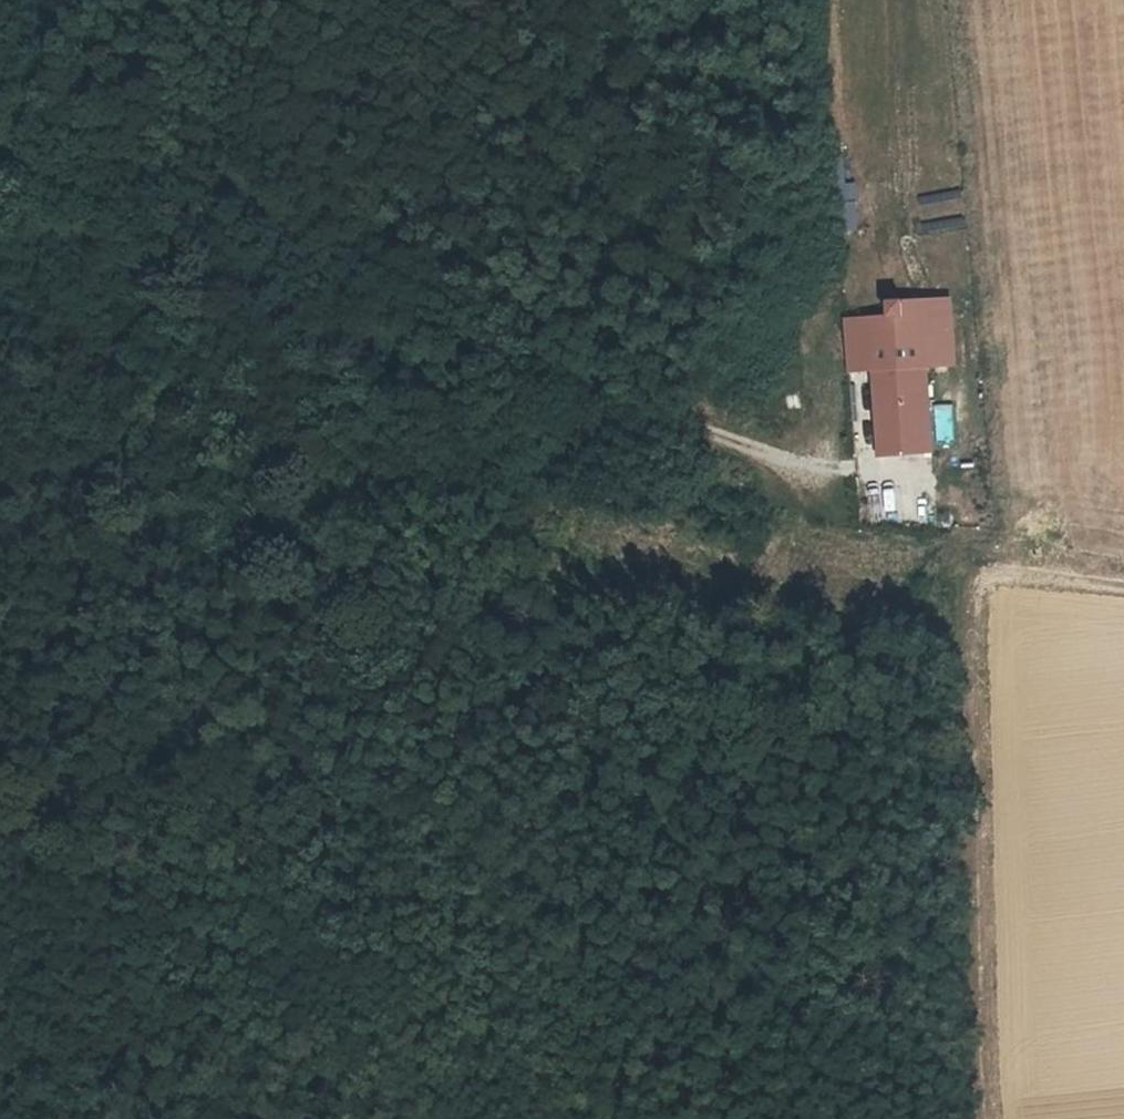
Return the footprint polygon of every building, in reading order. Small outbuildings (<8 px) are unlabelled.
[(878,432),(930,430),(924,368),(955,366),(951,300),(890,304),(890,317),(871,319),(874,370),(878,432)] [(863,372),(874,370),(871,319),(858,320),(863,372)] [(858,320),(844,321),(849,374),(863,372),(858,320)] [(932,451),(930,430),(878,432),(880,457),(932,451)]
